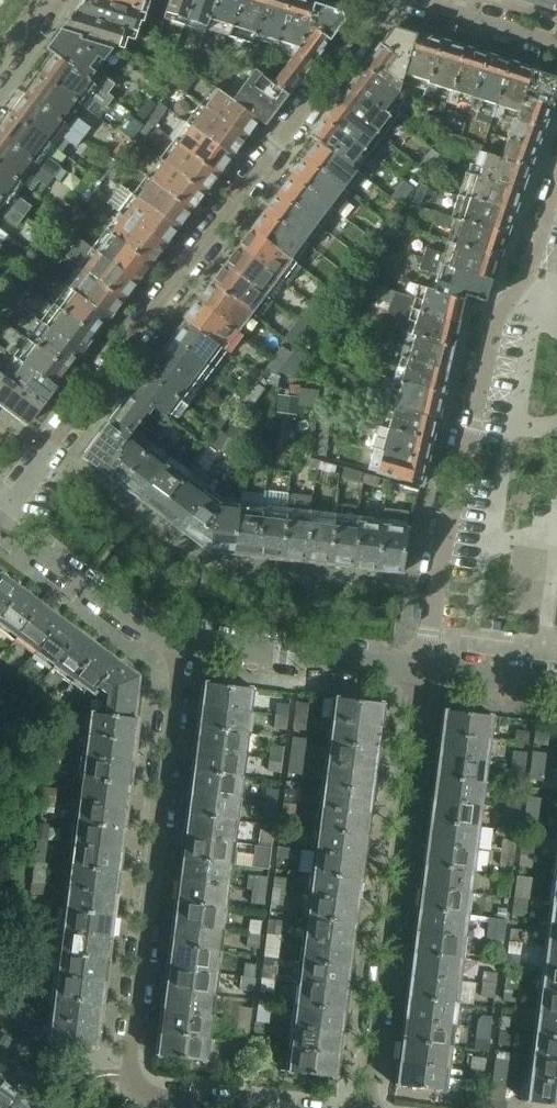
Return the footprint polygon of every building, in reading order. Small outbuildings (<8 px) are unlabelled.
[(74,11),(132,29),(135,21),(142,23),(145,13),(138,11),(103,0),(83,0),(74,11)] [(138,11),(141,1),(148,3),(149,0),(103,0),(138,11)] [(191,0),(169,0),(169,1),(163,19),(172,22),(174,16),(185,20),(191,0)] [(185,20),(183,25),(192,28),(193,22),(205,26),(208,18),(213,0),(191,0),(185,20)] [(208,18),(205,26),(204,29),(227,36),(238,0),(213,0),(208,18)] [(227,36),(250,43),(263,0),(238,0),(227,36)] [(250,43),(273,50),(288,0),(263,0),(250,43)] [(312,3),(301,0),(288,0),(273,50),(292,56),(295,57),(303,33),(312,3)] [(530,2),(556,11),(556,0),(531,0),(530,2)] [(328,40),(342,21),(340,12),(312,3),(303,33),(328,40)] [(61,28),(116,46),(119,47),(122,37),(134,41),(137,31),(132,29),(74,11),(61,28)] [(61,28),(51,42),(54,45),(49,52),(54,56),(107,96),(115,85),(99,73),(97,76),(94,74),(116,46),(61,28)] [(390,31),(362,67),(399,93),(401,85),(416,36),(395,29),(394,30),(390,31)] [(308,67),(328,40),(303,33),(295,57),(308,67)] [(424,38),(416,36),(401,85),(410,88),(411,83),(427,88),(428,84),(441,43),(437,42),(435,39),(429,37),(424,38)] [(428,84),(427,88),(424,95),(432,98),(434,94),(447,98),(449,92),(462,50),(461,49),(458,46),(452,44),(448,45),(441,43),(428,84)] [(471,53),(462,50),(449,92),(447,98),(446,102),(455,105),(456,101),(469,105),(484,57),(484,56),(481,53),(475,51),(471,53)] [(172,55),(160,51),(157,61),(169,65),(172,55)] [(41,73),(39,76),(81,107),(90,96),(93,98),(91,100),(104,110),(112,100),(107,96),(54,56),(48,64),(45,65),(41,70),(41,73)] [(292,56),(276,78),(272,84),(287,95),(308,67),(295,57),(292,56)] [(494,106),(507,64),(506,63),(504,60),(498,58),(493,59),(484,57),(469,105),(470,105),(468,109),(476,112),(473,120),(489,124),(491,116),(494,106)] [(190,70),(193,63),(183,61),(181,67),(190,70)] [(516,113),(530,71),(528,70),(526,67),(520,65),(516,67),(507,64),(494,106),(491,116),(500,119),(501,115),(513,119),(514,120),(515,118),(516,113)] [(272,84),(276,78),(259,65),(231,100),(257,120),(264,125),(287,95),(272,84)] [(362,67),(347,87),(394,122),(399,115),(396,112),(403,102),(396,97),(399,93),(362,67)] [(212,86),(214,78),(201,68),(196,74),(200,77),(212,86)] [(516,113),(515,118),(541,126),(556,85),(556,83),(555,79),(530,71),(516,113)] [(31,86),(25,95),(83,138),(89,130),(77,120),(75,122),(71,120),(81,107),(39,76),(38,77),(35,78),(31,83),(31,86)] [(225,86),(214,78),(212,86),(218,91),(221,92),(225,86)] [(347,87),(335,103),(382,138),(394,122),(347,87)] [(257,120),(231,100),(227,97),(222,93),(221,92),(218,91),(204,110),(243,139),(257,120)] [(11,112),(10,115),(52,147),(60,135),(63,138),(62,140),(74,149),(83,138),(25,95),(18,104),(15,104),(11,109),(11,112)] [(147,100),(136,115),(144,120),(155,106),(147,100)] [(335,103),(322,120),(369,155),(382,138),(335,103)] [(157,123),(167,110),(161,105),(151,118),(157,123)] [(243,139),(204,110),(191,127),(230,156),(243,139)] [(422,126),(427,112),(418,110),(415,121),(422,126)] [(0,128),(0,138),(53,178),(61,169),(47,159),(45,161),(42,158),(52,147),(10,115),(9,117),(5,117),(2,122),(2,125),(0,128)] [(513,119),(499,158),(526,167),(528,161),(532,159),(534,153),(533,149),(535,143),(538,141),(540,135),(539,131),(541,126),(515,118),(514,120),(513,119)] [(134,141),(140,133),(146,125),(137,119),(123,139),(131,145),(134,141)] [(309,137),(316,142),(357,172),(369,155),(322,120),(309,137)] [(145,137),(153,127),(147,123),(146,125),(140,133),(145,137)] [(230,156),(191,127),(177,145),(216,174),(230,156)] [(431,127),(429,131),(443,141),(458,145),(461,136),(431,127)] [(447,144),(443,141),(429,131),(421,141),(438,154),(440,153),(447,144)] [(474,140),(461,136),(458,145),(478,151),(481,152),(483,145),(474,142),(474,140)] [(22,186),(30,175),(33,177),(32,179),(45,189),(53,178),(0,138),(0,169),(22,186)] [(121,159),(131,145),(123,139),(109,158),(117,164),(121,159)] [(125,162),(139,144),(134,141),(131,145),(121,159),(125,162)] [(316,142),(303,159),(348,193),(362,176),(357,172),(316,142)] [(216,174),(177,145),(164,163),(203,192),(216,174)] [(430,147),(417,164),(426,170),(438,154),(430,147)] [(527,171),(526,167),(499,158),(481,152),(478,151),(473,165),(470,164),(467,172),(519,189),(522,180),(525,177),(527,171)] [(450,157),(440,153),(438,154),(432,162),(447,167),(450,157)] [(107,177),(117,164),(109,158),(107,157),(92,176),(102,184),(107,177)] [(111,180),(125,162),(121,159),(117,164),(107,177),(111,180)] [(348,193),(303,159),(290,177),(335,211),(345,219),(351,212),(340,204),(348,193)] [(444,177),(447,167),(432,162),(426,172),(444,177)] [(203,192),(164,163),(150,181),(189,210),(203,192)] [(23,218),(31,208),(17,198),(16,200),(13,198),(22,186),(0,169),(0,201),(23,218)] [(519,189),(467,172),(465,172),(458,194),(511,211),(515,208),(516,203),(515,198),(519,189)] [(94,195),(102,184),(92,176),(78,196),(87,203),(94,195)] [(335,211),(290,177),(277,194),(322,228),(335,211)] [(189,210),(150,181),(137,199),(176,228),(189,210)] [(277,194),(264,212),(309,246),(322,228),(277,194)] [(511,211),(458,194),(451,217),(453,218),(503,234),(504,234),(507,231),(509,225),(508,221),(511,211)] [(99,198),(94,195),(87,203),(85,207),(90,211),(99,198)] [(73,223),(81,212),(85,207),(87,203),(78,196),(62,216),(64,217),(73,223)] [(176,228),(137,199),(132,196),(119,213),(123,217),(162,246),(176,228)] [(1,214),(4,216),(3,218),(16,228),(23,218),(0,201),(0,215),(1,214)] [(503,234),(453,218),(451,217),(423,209),(419,218),(434,223),(433,224),(449,229),(445,241),(496,256),(500,253),(502,248),(501,242),(503,234)] [(81,212),(73,223),(67,231),(71,234),(72,234),(85,216),(81,212)] [(264,212),(251,229),(291,260),(296,263),(309,246),(264,212)] [(57,244),(67,231),(73,223),(64,217),(49,238),(57,244)] [(123,217),(110,234),(149,263),(162,246),(123,217)] [(251,229),(237,248),(279,279),(284,283),(298,265),(296,263),(291,260),(251,229)] [(384,229),(380,241),(392,245),(396,233),(384,229)] [(58,251),(71,234),(67,231),(57,244),(54,248),(58,251)] [(149,263),(110,234),(96,253),(136,282),(149,263)] [(43,262),(54,248),(57,244),(49,238),(46,242),(43,240),(32,254),(43,262)] [(497,262),(496,258),(496,256),(445,241),(442,253),(424,247),(423,249),(410,245),(408,253),(420,258),(451,268),(489,280),(492,271),(495,268),(497,262)] [(45,269),(58,251),(54,248),(43,262),(41,266),(45,269)] [(237,248),(224,265),(266,296),(279,279),(237,248)] [(368,252),(363,266),(378,271),(382,257),(368,252)] [(136,282),(96,253),(83,270),(123,299),(136,282)] [(29,282),(41,266),(43,262),(32,254),(17,273),(29,282)] [(489,280),(451,268),(420,258),(417,268),(435,273),(430,289),(462,299),(463,295),(482,301),(484,297),(487,294),(489,289),(488,284),(489,280)] [(224,265),(211,283),(253,314),(266,296),(224,265)] [(32,288),(45,269),(41,266),(29,282),(27,284),(32,288)] [(123,299),(83,270),(70,288),(73,290),(109,317),(123,299)] [(14,301),(27,284),(29,282),(17,273),(0,296),(0,318),(14,301)] [(211,283),(197,301),(239,332),(253,314),(211,283)] [(18,305),(32,288),(27,284),(14,301),(18,305)] [(463,306),(461,302),(462,299),(430,289),(416,285),(412,297),(393,291),(375,285),(374,290),(368,288),(366,295),(376,298),(388,302),(408,309),(456,324),(459,314),(462,311),(463,306)] [(109,317),(73,290),(70,288),(68,286),(54,304),(59,308),(95,335),(103,325),(101,324),(106,318),(108,319),(109,317)] [(5,322),(18,305),(14,301),(0,318),(5,322)] [(197,301),(183,319),(226,350),(239,332),(197,301)] [(456,324),(408,309),(388,302),(385,311),(385,314),(405,320),(401,332),(405,334),(451,349),(451,346),(454,343),(456,338),(454,334),(456,324)] [(95,335),(59,308),(54,304),(41,322),(46,326),(81,352),(85,345),(87,346),(95,335)] [(300,314),(286,337),(298,345),(312,321),(300,314)] [(179,328),(178,327),(170,337),(216,371),(229,353),(226,350),(183,319),(183,320),(184,321),(179,328)] [(81,352),(46,326),(41,322),(28,339),(33,343),(69,370),(76,360),(75,359),(81,352)] [(310,329),(303,340),(311,346),(319,335),(310,329)] [(451,358),(452,353),(451,349),(405,334),(401,346),(381,339),(380,342),(368,338),(365,346),(398,356),(445,372),(448,361),(451,358)] [(170,337),(162,348),(163,349),(159,356),(202,388),(216,371),(170,337)] [(69,370),(33,343),(28,339),(14,356),(20,361),(55,386),(59,381),(60,382),(69,370)] [(276,373),(290,353),(280,345),(265,368),(271,372),(266,379),(269,381),(275,374),(276,373)] [(445,372),(398,356),(365,346),(361,345),(359,352),(375,358),(374,360),(377,361),(374,374),(440,395),(440,393),(444,390),(445,385),(443,381),(445,372)] [(293,377),(301,358),(290,353),(276,373),(293,377)] [(55,386),(20,361),(14,356),(1,374),(7,378),(42,406),(50,395),(49,394),(55,386)] [(153,363),(152,362),(144,373),(189,407),(202,388),(159,356),(153,363)] [(189,407),(144,373),(136,383),(137,384),(132,391),(155,409),(171,421),(175,417),(179,420),(189,407)] [(7,378),(1,374),(0,374),(0,406),(20,421),(21,419),(27,424),(33,416),(34,417),(42,406),(7,378)] [(278,376),(275,374),(269,381),(268,383),(276,385),(278,376)] [(438,404),(440,395),(374,374),(370,385),(388,391),(384,404),(393,407),(434,419),(435,417),(438,414),(439,408),(438,404)] [(246,412),(262,390),(254,385),(238,407),(246,412)] [(289,385),(288,396),(297,396),(299,397),(299,388),(300,386),(289,385)] [(323,387),(316,455),(325,456),(332,388),(323,387)] [(317,408),(318,390),(299,388),(299,397),(298,407),(317,408)] [(150,416),(155,409),(132,391),(127,398),(125,397),(109,419),(111,420),(125,430),(130,424),(137,430),(139,428),(149,415),(150,416)] [(277,395),(276,412),(295,414),(297,396),(288,396),(277,395)] [(434,419),(393,407),(384,404),(377,426),(386,429),(429,441),(430,440),(432,439),(433,430),(432,429),(434,419)] [(155,409),(150,416),(154,420),(165,428),(171,421),(155,409)] [(149,415),(139,428),(144,432),(154,420),(150,416),(149,415)] [(102,432),(100,431),(84,452),(86,453),(85,455),(88,459),(87,460),(89,461),(88,463),(98,470),(99,469),(104,472),(134,432),(136,433),(137,430),(130,424),(125,430),(111,420),(102,432)] [(245,447),(258,449),(262,424),(248,422),(245,447)] [(429,441),(386,429),(377,426),(371,448),(373,448),(383,451),(424,463),(425,462),(427,461),(428,452),(427,451),(429,441)] [(208,443),(243,467),(245,449),(219,428),(208,443)] [(134,432),(104,472),(108,475),(107,477),(121,487),(152,445),(136,433),(134,432)] [(152,445),(121,487),(130,494),(131,493),(142,501),(172,460),(152,445)] [(424,463),(383,451),(373,448),(367,471),(419,485),(420,483),(422,482),(424,474),(422,472),(424,463)] [(172,460),(142,501),(146,504),(145,505),(160,516),(191,474),(172,460)] [(316,469),(334,475),(336,466),(318,461),(316,469)] [(341,477),(376,488),(379,478),(343,468),(341,477)] [(191,474),(160,516),(168,523),(169,521),(179,528),(205,494),(210,488),(191,474)] [(413,497),(416,488),(382,478),(379,487),(413,497)] [(280,560),(287,497),(287,496),(264,493),(263,497),(256,558),(280,560)] [(205,494),(179,528),(184,532),(183,533),(206,551),(207,550),(209,551),(210,551),(214,516),(217,503),(205,494)] [(256,558),(263,497),(240,494),(238,498),(237,505),(232,555),(256,558)] [(310,500),(287,497),(280,560),(304,563),(309,513),(310,500)] [(219,505),(217,503),(214,516),(210,551),(217,552),(217,553),(232,555),(237,505),(236,505),(236,507),(219,505)] [(333,515),(309,513),(304,563),(328,566),(333,515)] [(358,518),(333,515),(328,566),(352,569),(358,518)] [(382,521),(358,518),(352,569),(376,571),(382,521)] [(406,523),(382,521),(376,571),(388,573),(389,571),(400,572),(406,523)] [(2,576),(0,579),(0,620),(22,591),(15,585),(14,582),(7,577),(4,577),(2,576)] [(22,591),(0,620),(0,629),(15,640),(41,605),(34,600),(33,596),(27,591),(23,592),(22,591)] [(42,606),(41,605),(15,640),(34,655),(61,620),(53,614),(53,611),(46,606),(42,606)] [(62,620),(61,620),(34,655),(53,669),(80,634),(73,629),(72,625),(65,621),(62,620)] [(81,635),(80,634),(53,669),(73,683),(99,648),(92,643),(91,639),(84,635),(81,635)] [(100,649),(99,648),(73,683),(85,693),(87,690),(94,695),(99,689),(98,688),(118,662),(111,657),(110,653),(103,649),(100,649)] [(11,686),(18,676),(0,662),(0,678),(11,686)] [(125,668),(119,663),(118,662),(98,688),(99,689),(108,696),(105,716),(134,719),(135,711),(137,708),(138,701),(136,698),(139,678),(136,676),(135,672),(129,668),(125,668)] [(29,685),(18,676),(11,686),(22,694),(29,685)] [(256,690),(204,684),(201,707),(253,714),(256,690)] [(53,702),(38,691),(34,697),(31,701),(41,708),(44,705),(48,708),(53,702)] [(0,715),(0,722),(1,723),(19,699),(15,696),(0,715)] [(387,705),(335,698),(332,722),(384,728),(387,705)] [(62,709),(53,702),(48,708),(52,711),(55,712),(62,712),(62,709)] [(279,704),(278,716),(290,718),(292,705),(279,704)] [(311,705),(299,704),(297,718),(309,719),(311,705)] [(253,714),(201,707),(198,729),(250,736),(253,714)] [(495,718),(443,711),(440,734),(492,740),(495,718)] [(141,720),(134,719),(105,716),(89,714),(86,736),(139,743),(141,720)] [(290,718),(278,716),(276,730),(289,731),(290,718)] [(309,719),(297,718),(295,732),(307,733),(309,719)] [(384,728),(332,722),(329,742),(381,749),(384,728)] [(250,736),(198,729),(195,751),(248,757),(250,736)] [(516,743),(530,745),(531,732),(517,730),(516,743)] [(534,746),(549,747),(550,734),(536,732),(534,746)] [(492,740),(440,734),(437,756),(490,762),(492,740)] [(139,743),(86,736),(84,758),(136,765),(139,743)] [(381,749),(329,742),(326,764),(379,771),(381,749)] [(299,761),(301,749),(301,746),(293,745),(291,760),(299,761)] [(76,747),(62,746),(52,746),(51,754),(55,755),(61,755),(74,757),(76,747)] [(274,747),(272,760),(285,761),(286,749),(274,747)] [(248,757),(195,751),(193,772),(245,779),(248,757)] [(515,754),(513,765),(527,767),(529,755),(515,754)] [(534,754),(532,766),(546,768),(548,756),(534,754)] [(73,766),(74,757),(61,755),(55,755),(54,764),(73,766)] [(490,762),(437,756),(435,778),(487,784),(490,762)] [(136,765),(84,758),(81,780),(133,786),(136,765)] [(285,761),(272,760),(271,774),(283,775),(285,761)] [(303,762),(299,761),(291,760),(289,776),(301,777),(303,762)] [(379,771),(326,764),(324,785),(376,792),(379,771)] [(527,767),(513,765),(511,780),(525,782),(527,767)] [(546,768),(532,766),(530,780),(544,782),(546,768)] [(245,779),(193,772),(190,794),(242,801),(245,779)] [(487,784),(435,778),(432,799),(484,806),(487,784)] [(133,786),(81,780),(78,801),(130,808),(133,786)] [(376,792),(324,785),(321,808),(373,814),(376,792)] [(47,790),(46,798),(55,799),(56,791),(47,790)] [(268,790),(266,804),(279,806),(281,792),(268,790)] [(285,804),(293,805),(294,793),(287,792),(285,804)] [(242,801),(190,794),(187,815),(239,822),(242,801)] [(509,797),(507,808),(522,810),(523,798),(509,797)] [(55,799),(46,798),(44,808),(54,809),(55,799)] [(528,798),(526,811),(541,813),(543,800),(528,798)] [(484,806),(432,799),(429,821),(481,828),(484,806)] [(130,808),(78,801),(72,800),(70,823),(75,823),(127,830),(130,808)] [(279,806),(266,804),(264,817),(277,818),(279,806)] [(296,821),(298,805),(293,805),(285,804),(283,819),(296,821)] [(373,814),(321,808),(318,831),(370,837),(373,814)] [(522,810),(507,808),(505,823),(520,825),(522,810)] [(541,813),(526,811),(524,824),(540,825),(541,813)] [(239,822),(187,815),(184,837),(237,843),(239,822)] [(429,821),(426,844),(479,850),(481,828),(429,821)] [(127,830),(75,823),(72,845),(125,852),(127,830)] [(52,832),(40,831),(39,840),(51,841),(52,832)] [(370,837),(318,831),(315,853),(367,859),(370,837)] [(272,848),(274,835),(262,834),(260,846),(272,848)] [(282,834),(280,847),(291,849),(293,836),(282,834)] [(237,843),(184,837),(182,859),(234,865),(237,843)] [(51,841),(39,840),(38,849),(50,851),(51,841)] [(503,841),(501,853),(515,855),(517,843),(503,841)] [(536,844),(522,842),(521,855),(535,857),(536,844)] [(479,850),(426,844),(424,866),(476,872),(479,850)] [(125,852),(72,845),(70,867),(122,873),(125,852)] [(272,848),(260,846),(256,846),(253,868),(269,870),(272,848)] [(291,849),(280,847),(277,863),(289,864),(291,849)] [(367,859),(315,853),(312,875),(365,881),(367,859)] [(514,869),(515,855),(501,853),(499,867),(498,875),(513,877),(514,869)] [(535,857),(521,855),(519,868),(533,870),(535,857)] [(234,865),(182,859),(179,881),(231,888),(234,865)] [(476,872),(424,866),(421,888),(473,895),(476,872)] [(122,873),(70,867),(67,889),(119,895),(122,873)] [(47,876),(35,874),(33,884),(46,886),(47,876)] [(266,892),(268,877),(255,875),(249,874),(247,890),(253,891),(266,892)] [(365,881),(312,875),(310,896),(362,903),(365,881)] [(518,876),(517,882),(515,899),(529,900),(533,901),(535,879),(518,876)] [(288,879),(275,877),(273,892),(286,894),(288,879)] [(231,888),(179,881),(176,902),(229,909),(231,888)] [(46,886),(33,884),(32,892),(45,894),(46,886)] [(497,885),(496,898),(510,899),(511,887),(497,885)] [(473,895),(421,888),(418,910),(470,916),(473,895)] [(119,895),(67,889),(64,910),(116,917),(119,895)] [(264,905),(266,892),(253,891),(251,904),(264,905)] [(286,894),(273,892),(271,906),(284,908),(286,894)] [(362,903),(310,896),(307,918),(359,924),(362,903)] [(510,899),(496,898),(494,911),(508,913),(510,899)] [(527,914),(529,900),(515,899),(513,917),(522,918),(527,914)] [(229,909),(176,902),(173,925),(226,931),(229,909)] [(116,917),(64,910),(61,932),(114,939),(116,917)] [(470,916),(418,910),(416,932),(468,938),(470,916)] [(42,920),(29,918),(28,928),(41,929),(42,920)] [(359,924),(307,918),(304,940),(356,947),(359,924)] [(249,919),(247,934),(261,935),(263,921),(249,919)] [(504,943),(506,931),(507,921),(489,919),(486,941),(490,941),(504,943)] [(283,923),(269,922),(268,936),(281,937),(283,923)] [(226,931),(173,925),(171,946),(223,953),(226,931)] [(549,925),(546,947),(556,949),(556,926),(549,925)] [(41,929),(28,928),(26,936),(40,938),(41,929)] [(525,932),(511,930),(510,942),(524,944),(525,932)] [(114,939),(61,932),(59,954),(111,961),(114,939)] [(468,938),(416,932),(413,954),(465,960),(468,938)] [(261,935),(247,934),(245,948),(259,949),(261,935)] [(279,952),(281,937),(268,936),(265,958),(278,959),(279,952)] [(356,947),(304,940),(301,963),(354,969),(356,947)] [(503,957),(504,943),(490,941),(489,956),(503,957)] [(524,944),(510,942),(508,956),(522,958),(524,944)] [(223,953),(171,946),(168,967),(220,974),(223,953)] [(546,947),(543,970),(556,971),(556,949),(546,947)] [(111,961),(59,954),(56,976),(108,982),(111,961)] [(465,960),(413,954),(410,976),(462,982),(465,960)] [(275,981),(277,967),(278,959),(265,958),(262,979),(275,981)] [(37,964),(23,962),(22,971),(35,973),(37,964)] [(244,963),(242,977),(255,978),(257,964),(244,963)] [(354,969),(301,963),(299,984),(351,990),(354,969)] [(220,974),(168,967),(165,989),(218,995),(220,974)] [(543,970),(541,992),(556,994),(556,971),(543,970)] [(484,972),(483,985),(496,987),(498,974),(484,972)] [(521,977),(507,975),(506,988),(520,989),(521,977)] [(108,982),(56,976),(53,998),(105,1004),(108,982)] [(462,982),(410,976),(407,997),(459,1004),(462,982)] [(255,978),(242,977),(240,990),(253,992),(255,978)] [(275,981),(262,979),(260,993),(273,995),(275,981)] [(21,983),(19,993),(32,995),(33,985),(21,983)] [(351,990),(299,984),(296,1006),(348,1012),(351,990)] [(496,987),(483,985),(481,998),(495,999),(496,987)] [(518,1001),(520,989),(506,988),(504,1004),(518,1006),(518,1001)] [(218,995),(165,989),(162,1011),(215,1017),(218,995)] [(541,992),(538,1013),(556,1016),(556,994),(541,992)] [(459,1004),(407,997),(405,1019),(457,1025),(459,1004)] [(105,1004),(53,998),(50,1019),(103,1026),(105,1004)] [(32,1007),(18,1005),(17,1015),(31,1016),(32,1007)] [(238,1005),(236,1020),(249,1022),(251,1006),(238,1005)] [(348,1012),(296,1006),(293,1028),(345,1034),(348,1012)] [(270,1024),(272,1009),(258,1007),(256,1022),(266,1024),(270,1024)] [(215,1017),(162,1011),(160,1033),(212,1040),(215,1017)] [(538,1013),(535,1035),(556,1038),(556,1016),(538,1013)] [(31,1016),(17,1015),(16,1023),(29,1025),(31,1016)] [(491,1030),(493,1018),(483,1017),(478,1020),(477,1028),(491,1030)] [(500,1031),(509,1032),(511,1019),(502,1018),(500,1031)] [(103,1026),(50,1019),(47,1042),(100,1048),(103,1026)] [(457,1025),(405,1019),(402,1040),(454,1047),(457,1025)] [(249,1022),(236,1020),(234,1033),(247,1035),(249,1022)] [(264,1037),(266,1024),(256,1022),(254,1035),(264,1037)] [(345,1034),(293,1028),(291,1049),(343,1055),(345,1034)] [(491,1030),(477,1028),(476,1041),(490,1043),(491,1030)] [(514,1033),(509,1032),(500,1031),(499,1043),(513,1045),(514,1033)] [(212,1040),(160,1033),(157,1055),(209,1062),(212,1040)] [(535,1035),(532,1057),(556,1061),(556,1038),(535,1035)] [(454,1047),(402,1040),(399,1062),(451,1069),(454,1047)] [(6,1059),(12,1063),(25,1045),(19,1041),(6,1059)] [(246,1044),(233,1042),(231,1056),(244,1057),(246,1044)] [(267,1046),(254,1044),(251,1058),(265,1060),(267,1046)] [(25,1045),(12,1063),(17,1067),(31,1050),(25,1045)] [(343,1055),(291,1049),(288,1072),(340,1079),(343,1055)] [(532,1057),(529,1079),(556,1083),(556,1061),(532,1057)] [(487,1074),(488,1061),(474,1059),(472,1072),(475,1072),(487,1074)] [(511,1063),(497,1061),(495,1075),(509,1077),(511,1063)] [(451,1069),(399,1062),(396,1086),(448,1092),(451,1069)] [(482,1106),(487,1074),(475,1072),(471,1104),(482,1106)] [(508,1089),(509,1077),(495,1075),(492,1101),(507,1102),(508,1089)] [(25,1094),(0,1076),(0,1107),(15,1107),(25,1094)] [(529,1079),(526,1102),(556,1106),(556,1083),(529,1079)]
